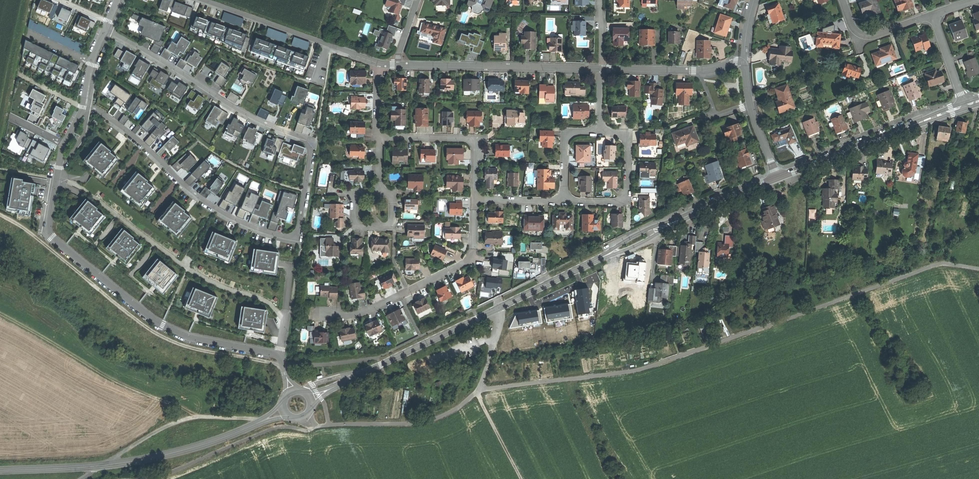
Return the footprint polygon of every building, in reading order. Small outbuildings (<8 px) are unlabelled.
[(53,4),(44,0),(41,0),(38,7),(50,12),(53,4)] [(159,6),(160,6),(159,9),(167,12),(169,6),(171,1),(169,1),(168,1),(168,0),(161,0),(159,6)] [(386,6),(388,7),(390,10),(389,12),(399,16),(401,8),(399,8),(400,5),(402,6),(404,7),(407,0),(388,0),(386,6)] [(433,2),(435,2),(435,5),(437,5),(437,6),(439,8),(444,8),(446,6),(446,5),(447,5),(448,0),(433,0),(433,2)] [(467,5),(471,6),(472,8),(472,10),(473,14),(478,15),(482,13),(482,12),(484,11),(488,13),(492,3),(491,3),(492,0),(469,0),(467,5)] [(862,3),(864,7),(861,8),(863,13),(870,10),(873,9),(874,14),(880,12),(876,0),(870,0),(862,3)] [(895,1),(898,11),(903,9),(908,7),(908,10),(914,8),(911,0),(899,0),(895,1)] [(184,5),(175,2),(173,8),(172,12),(184,16),(185,16),(187,8),(185,7),(183,7),(184,5)] [(778,4),(767,8),(769,14),(770,13),(772,18),(773,23),(783,19),(778,4)] [(187,6),(187,8),(185,16),(190,18),(193,8),(187,6)] [(72,12),(62,8),(58,17),(67,21),(72,12)] [(732,18),(721,15),(715,32),(726,36),(729,27),(732,18)] [(88,26),(91,21),(82,16),(78,25),(87,29),(88,26)] [(163,32),(166,27),(150,21),(150,20),(142,17),(140,22),(139,25),(148,28),(146,33),(147,33),(145,37),(152,42),(153,38),(155,38),(156,39),(158,40),(159,39),(162,32),(163,32)] [(222,18),(221,20),(241,27),(244,19),(237,17),(235,23),(222,18)] [(81,53),(85,46),(76,41),(75,43),(71,41),(72,39),(65,36),(64,38),(60,36),(61,34),(38,23),(38,25),(33,23),(34,21),(30,19),(28,28),(81,53)] [(964,25),(962,20),(957,22),(953,24),(953,26),(950,27),(952,33),(954,32),(956,39),(962,37),(962,39),(968,37),(965,29),(963,29),(962,26),(964,25)] [(203,24),(197,22),(194,29),(193,33),(245,53),(250,39),(246,37),(247,35),(242,34),(241,37),(237,36),(232,34),(233,30),(225,27),(224,31),(220,30),(215,28),(216,24),(208,21),(206,25),(203,24)] [(575,36),(586,36),(586,29),(586,22),(575,22),(575,36)] [(437,27),(423,24),(421,32),(433,35),(433,38),(434,38),(433,43),(442,45),(445,29),(440,28),(440,29),(437,28),(437,27)] [(393,33),(392,37),(394,37),(397,29),(389,26),(387,31),(393,33)] [(285,43),(286,41),(272,36),(274,30),(268,28),(265,36),(285,43)] [(391,39),(392,37),(393,33),(387,31),(380,29),(379,32),(378,35),(382,36),(381,38),(379,45),(376,44),(374,49),(379,51),(380,48),(387,50),(389,42),(392,43),(393,40),(391,39)] [(629,29),(613,29),(613,34),(613,40),(614,40),(614,45),(619,46),(619,40),(623,40),(628,41),(629,29)] [(640,30),(639,43),(646,43),(645,45),(650,46),(654,46),(654,30),(640,30)] [(530,49),(535,50),(535,32),(525,32),(524,36),(521,36),(521,43),(524,43),(524,49),(530,49)] [(669,32),(669,43),(674,44),(679,44),(679,33),(669,32)] [(472,52),(479,55),(484,42),(480,40),(481,36),(474,33),(473,35),(469,33),(468,36),(462,34),(459,40),(466,42),(465,44),(469,46),(470,44),(472,45),(474,46),(472,52)] [(818,33),(817,47),(822,47),(823,44),(833,45),(833,48),(839,49),(840,35),(830,34),(818,33)] [(506,43),(505,43),(505,38),(507,38),(507,34),(499,34),(499,36),(495,36),(495,40),(494,40),(494,45),(495,45),(496,50),(498,50),(501,49),(501,52),(508,50),(506,43)] [(812,47),(808,34),(799,37),(804,50),(812,47)] [(916,39),(912,40),(917,54),(922,52),(920,48),(924,47),(925,51),(930,49),(931,49),(926,34),(924,35),(920,36),(917,37),(918,38),(916,39)] [(296,38),(294,37),(291,45),(307,51),(308,49),(294,44),(296,38)] [(183,54),(190,43),(183,38),(178,45),(172,42),(167,50),(172,53),(175,55),(177,56),(180,52),(183,54)] [(562,38),(551,38),(551,52),(557,52),(562,52),(562,38)] [(164,42),(159,39),(158,40),(156,39),(155,43),(150,50),(157,54),(164,42)] [(255,41),(252,39),(248,51),(251,52),(251,53),(273,60),(274,56),(278,58),(277,62),(304,71),(309,57),(304,56),(303,59),(299,58),(294,56),(295,52),(287,50),(285,53),(280,51),(277,50),(278,46),(270,43),(268,47),(263,45),(259,44),(261,40),(256,39),(255,41)] [(75,83),(81,71),(77,70),(79,66),(75,64),(74,66),(73,65),(70,64),(69,63),(70,62),(62,58),(61,60),(60,59),(57,58),(57,57),(57,56),(49,52),(48,54),(47,53),(45,52),(44,51),(44,50),(36,46),(36,47),(34,47),(32,46),(32,45),(33,43),(25,40),(22,56),(27,59),(26,61),(71,83),(72,81),(75,83)] [(710,41),(697,41),(697,51),(699,51),(699,57),(703,57),(709,58),(709,52),(709,48),(710,48),(710,41)] [(873,55),(877,66),(896,59),(891,45),(885,48),(881,49),(882,52),(873,55)] [(791,48),(780,47),(780,50),(771,49),(770,55),(770,59),(771,60),(770,65),(780,65),(781,61),(791,62),(792,51),(790,51),(791,48)] [(167,60),(172,53),(167,50),(165,48),(160,56),(167,60)] [(114,56),(125,62),(129,55),(127,54),(118,49),(114,56)] [(196,67),(202,58),(199,56),(200,55),(195,52),(192,57),(191,56),(187,63),(193,66),(193,65),(195,66),(196,67)] [(131,66),(136,56),(130,53),(129,55),(125,62),(131,66)] [(183,70),(187,63),(191,56),(188,54),(184,61),(181,59),(176,66),(183,70)] [(965,62),(967,69),(968,71),(969,71),(971,76),(978,73),(978,69),(975,58),(965,62)] [(141,62),(139,60),(135,66),(136,67),(133,72),(137,74),(137,75),(142,79),(146,72),(147,72),(151,65),(144,61),(143,64),(142,63),(140,63),(141,62)] [(224,78),(230,68),(226,65),(227,64),(222,61),(220,65),(216,70),(215,72),(218,74),(220,75),(224,78)] [(128,71),(131,66),(125,62),(121,68),(128,71)] [(248,68),(249,66),(246,64),(241,73),(244,74),(240,80),(250,86),(257,74),(248,68)] [(855,67),(846,64),(843,75),(849,77),(850,75),(858,78),(861,69),(855,67)] [(154,68),(149,75),(153,77),(149,83),(149,84),(150,83),(159,89),(162,84),(165,85),(168,81),(165,79),(166,77),(167,75),(164,73),(161,71),(161,72),(154,68)] [(934,71),(927,74),(927,76),(927,77),(929,82),(931,86),(938,84),(945,81),(942,71),(937,73),(935,74),(934,71)] [(365,87),(365,83),(362,83),(362,85),(352,85),(352,83),(351,83),(351,72),(348,72),(348,87),(365,87)] [(366,72),(351,72),(351,83),(352,83),(362,83),(365,83),(366,83),(366,79),(366,72)] [(227,80),(224,78),(220,75),(215,82),(222,87),(227,80)] [(397,90),(406,90),(406,78),(402,78),(402,79),(400,79),(400,78),(400,76),(394,76),(394,85),(397,85),(397,90)] [(449,89),(453,89),(453,80),(450,80),(446,80),(446,78),(441,78),(441,80),(440,80),(440,89),(449,89)] [(424,91),(429,91),(429,85),(429,82),(429,79),(425,79),(420,79),(420,91),(424,91)] [(471,79),(464,79),(464,90),(470,90),(470,91),(476,91),(476,90),(480,90),(480,81),(476,81),(476,79),(474,79),(473,81),(471,81),(471,79)] [(494,80),(489,80),(489,81),(489,85),(489,90),(494,90),(500,90),(504,90),(504,82),(500,82),(500,80),(494,80)] [(523,81),(515,81),(515,92),(520,92),(520,94),(524,94),(529,94),(529,81),(523,81)] [(634,81),(629,81),(628,88),(630,88),(629,96),(640,96),(640,82),(634,81)] [(172,82),(167,89),(172,93),(171,94),(180,100),(188,88),(180,83),(179,84),(178,86),(172,82)] [(573,82),(566,82),(566,94),(584,94),(584,88),(581,88),(579,87),(580,82),(573,82)] [(653,83),(650,83),(650,86),(649,90),(653,91),(652,94),(651,104),(662,105),(663,90),(657,89),(657,84),(653,83)] [(692,84),(677,83),(677,94),(679,94),(681,94),(681,105),(688,105),(688,94),(688,89),(692,89),(692,84)] [(905,86),(910,100),(915,98),(920,96),(914,83),(905,86)] [(546,85),(539,85),(539,98),(545,98),(545,100),(549,101),(549,102),(554,102),(555,87),(551,87),(548,87),(548,88),(546,88),(546,85)] [(787,85),(776,89),(780,101),(776,102),(778,108),(780,113),(790,109),(789,107),(794,105),(787,85)] [(126,100),(130,95),(117,86),(112,94),(118,98),(116,100),(123,105),(126,100)] [(46,95),(33,88),(29,96),(34,99),(31,104),(32,105),(30,109),(32,110),(30,113),(31,113),(38,117),(48,99),(45,97),(46,95)] [(273,94),(272,94),(269,100),(278,104),(278,102),(280,103),(284,105),(287,97),(282,95),(283,92),(275,89),(273,94)] [(198,95),(191,90),(187,97),(191,100),(187,105),(193,109),(194,107),(199,111),(203,103),(202,103),(205,99),(201,97),(200,97),(199,96),(198,96),(198,95)] [(891,90),(878,95),(883,107),(884,106),(886,110),(890,108),(895,106),(893,102),(892,100),(894,99),(891,90)] [(231,91),(227,98),(235,103),(240,97),(231,91)] [(358,96),(352,96),(352,101),(351,101),(351,106),(354,105),(354,109),(362,109),(362,107),(366,107),(366,104),(366,98),(358,98),(358,96)] [(136,97),(127,110),(130,113),(131,111),(132,112),(133,112),(138,106),(140,108),(144,102),(139,99),(136,97)] [(301,112),(295,131),(302,133),(305,125),(310,127),(316,106),(307,103),(304,114),(301,112)] [(850,108),(856,123),(859,121),(862,120),(861,120),(867,117),(864,111),(864,110),(868,108),(866,103),(862,104),(861,104),(850,108)] [(120,108),(114,104),(107,113),(113,118),(118,111),(120,108)] [(589,105),(574,105),(573,117),(585,117),(589,117),(589,110),(589,105)] [(61,113),(64,109),(56,106),(54,111),(52,116),(54,125),(60,127),(66,115),(61,113)] [(219,108),(215,106),(211,111),(208,116),(209,117),(206,122),(211,125),(211,124),(215,127),(218,122),(222,124),(229,114),(222,111),(220,110),(218,109),(219,108)] [(619,118),(626,118),(626,107),(617,107),(617,108),(612,108),(612,118),(619,118)] [(269,113),(260,109),(257,116),(266,120),(269,113)] [(428,109),(417,109),(417,116),(417,119),(417,125),(423,125),(428,125),(428,109)] [(156,127),(157,128),(160,124),(166,118),(157,110),(144,124),(150,129),(154,125),(155,126),(156,127)] [(406,110),(396,110),(396,112),(392,112),(392,117),(394,117),(394,120),(396,120),(396,123),(396,125),(406,125),(406,110)] [(516,111),(507,111),(507,119),(508,119),(508,126),(512,126),(516,126),(516,123),(519,123),(519,124),(525,124),(525,114),(521,114),(521,112),(517,112),(517,114),(515,114),(516,112),(516,111)] [(452,112),(443,112),(443,113),(443,124),(443,126),(448,126),(452,126),(452,122),(452,117),(454,117),(454,113),(452,113),(452,112)] [(482,112),(468,112),(468,117),(470,117),(470,122),(470,127),(473,127),(477,127),(477,122),(480,122),(482,122),(482,112)] [(128,119),(129,118),(124,115),(119,122),(124,125),(128,119)] [(842,115),(832,119),(834,123),(835,126),(834,127),(837,134),(843,131),(848,130),(842,115)] [(39,126),(43,119),(41,117),(37,124),(35,123),(35,124),(39,126)] [(236,119),(232,117),(226,130),(227,130),(226,134),(232,137),(233,135),(238,138),(244,126),(238,123),(239,121),(238,121),(236,120),(236,119)] [(815,119),(804,123),(808,136),(814,134),(819,132),(818,128),(816,123),(815,119)] [(962,121),(958,121),(956,131),(965,132),(967,122),(962,121)] [(365,123),(351,123),(351,128),(352,128),(352,133),(359,133),(358,135),(358,137),(365,137),(365,129),(365,123)] [(164,128),(160,124),(157,128),(144,142),(149,147),(155,140),(156,138),(158,136),(160,139),(165,133),(161,131),(164,128)] [(728,125),(722,127),(724,134),(725,133),(727,138),(728,137),(730,142),(737,140),(736,136),(741,135),(740,132),(741,129),(740,127),(739,124),(731,127),(731,128),(729,129),(728,128),(728,125)] [(137,125),(132,132),(135,134),(141,128),(137,125)] [(256,129),(249,126),(246,132),(243,140),(254,145),(255,143),(259,144),(263,135),(256,132),(255,131),(256,129)] [(693,126),(672,133),(677,145),(685,142),(687,146),(699,141),(696,133),(693,126)] [(945,127),(939,126),(938,134),(937,137),(948,138),(949,138),(950,127),(945,127)] [(791,127),(775,133),(778,141),(786,138),(788,144),(793,143),(796,141),(791,127)] [(28,148),(32,140),(28,138),(28,137),(26,137),(27,135),(24,133),(20,131),(15,139),(16,140),(16,141),(19,143),(18,145),(23,147),(23,146),(28,148)] [(553,132),(540,132),(540,141),(542,141),(542,147),(552,148),(552,142),(552,137),(553,137),(553,132)] [(274,136),(268,135),(264,146),(265,147),(263,152),(269,155),(270,153),(274,155),(276,151),(279,153),(283,143),(284,140),(277,138),(276,139),(275,139),(273,138),(274,136)] [(655,135),(640,135),(640,140),(640,145),(655,145),(655,135)] [(176,145),(177,145),(180,143),(173,136),(165,145),(166,146),(167,147),(166,148),(170,151),(169,152),(176,145)] [(28,148),(26,152),(43,161),(49,149),(44,146),(45,146),(33,139),(32,140),(28,148)] [(291,146),(283,143),(279,153),(278,157),(283,159),(284,157),(297,162),(300,154),(303,155),(305,148),(294,144),(292,148),(291,148),(290,148),(291,146)] [(97,149),(95,147),(84,160),(87,163),(88,162),(92,164),(91,165),(94,168),(95,167),(100,171),(99,172),(101,174),(102,173),(106,176),(118,160),(109,154),(111,152),(108,149),(101,144),(97,149)] [(357,145),(351,145),(351,149),(350,149),(350,156),(359,156),(359,159),(365,159),(365,154),(365,149),(361,149),(361,148),(357,145)] [(496,151),(496,157),(504,157),(508,157),(509,147),(500,147),(500,145),(497,145),(496,151)] [(590,146),(576,146),(576,153),(576,162),(590,162),(590,146)] [(609,146),(606,146),(606,151),(604,151),(604,158),(615,158),(615,152),(614,152),(614,146),(609,146)] [(162,147),(157,153),(160,156),(164,151),(166,150),(162,147)] [(513,147),(510,147),(510,157),(508,157),(504,157),(504,159),(513,160),(513,147)] [(399,148),(395,148),(395,155),(393,155),(393,158),(393,163),(399,163),(399,161),(399,160),(404,160),(404,161),(408,161),(408,150),(399,150),(399,148)] [(429,150),(421,149),(421,158),(426,158),(426,160),(431,161),(436,161),(436,154),(434,154),(434,150),(429,150)] [(456,149),(448,149),(447,159),(449,159),(449,164),(456,164),(456,159),(461,159),(464,159),(464,149),(456,149)] [(741,151),(735,153),(739,163),(740,163),(742,167),(743,167),(751,164),(749,157),(748,154),(746,149),(742,150),(741,151)] [(753,152),(748,154),(749,157),(751,164),(743,167),(744,170),(749,168),(758,165),(753,152)] [(915,178),(918,153),(909,152),(907,161),(904,161),(902,177),(915,178)] [(186,153),(172,166),(177,172),(182,167),(184,165),(186,167),(189,170),(195,164),(186,153)] [(206,160),(185,181),(190,186),(200,175),(201,176),(203,174),(210,166),(209,165),(210,164),(206,160)] [(705,176),(707,183),(715,180),(722,178),(718,167),(719,166),(718,162),(705,166),(709,175),(705,176)] [(881,163),(878,163),(877,172),(886,172),(886,175),(892,175),(892,163),(887,163),(887,162),(885,162),(884,162),(884,163),(881,163)] [(656,163),(640,163),(640,169),(640,174),(649,174),(649,176),(655,176),(656,163)] [(350,176),(350,180),(354,180),(354,182),(360,182),(360,180),(363,180),(364,180),(364,177),(364,176),(363,176),(363,171),(360,171),(360,169),(354,169),(354,171),(354,176),(350,176)] [(498,169),(486,169),(486,175),(486,180),(487,180),(487,189),(493,189),(493,180),(497,180),(498,169)] [(860,170),(853,170),(853,178),(863,178),(863,180),(869,180),(869,170),(865,170),(860,170)] [(550,171),(549,171),(538,171),(537,187),(548,187),(548,189),(553,189),(553,184),(554,179),(550,179),(550,171)] [(617,173),(603,172),(603,182),(608,182),(611,182),(611,185),(617,185),(617,179),(617,173)] [(143,205),(155,190),(146,183),(148,181),(144,178),(138,174),(134,179),(132,177),(121,190),(124,193),(125,191),(129,194),(128,195),(131,198),(132,197),(136,200),(135,202),(138,204),(139,203),(143,205)] [(513,174),(509,174),(509,179),(508,179),(508,182),(509,182),(509,186),(514,186),(519,187),(519,174),(513,174)] [(455,175),(447,175),(448,187),(453,187),(456,187),(456,191),(462,191),(462,187),(463,187),(463,182),(463,177),(458,177),(455,177),(455,175)] [(423,176),(410,176),(410,182),(408,182),(408,188),(415,188),(414,191),(420,191),(420,189),(420,183),(423,183),(423,176)] [(590,177),(578,177),(578,186),(580,186),(580,190),(585,190),(590,191),(590,177)] [(23,181),(12,179),(8,211),(21,213),(20,217),(30,218),(33,194),(34,185),(23,183),(23,181)] [(836,179),(831,179),(831,188),(824,188),(824,198),(826,199),(826,207),(835,207),(835,202),(835,199),(839,199),(839,193),(836,193),(836,188),(840,188),(841,179),(836,179)] [(682,191),(684,196),(689,193),(693,191),(691,187),(690,183),(688,180),(684,181),(677,185),(679,189),(680,188),(682,191)] [(200,194),(207,199),(211,191),(205,187),(200,194)] [(649,197),(640,197),(640,203),(640,210),(640,211),(641,212),(642,212),(645,217),(651,213),(649,209),(649,197)] [(219,207),(225,210),(229,203),(223,199),(219,207)] [(418,200),(405,200),(405,206),(405,211),(410,211),(410,210),(418,210),(418,205),(418,200)] [(100,218),(103,215),(97,210),(98,209),(88,201),(84,206),(82,205),(71,218),(74,220),(75,219),(78,222),(77,223),(81,225),(82,224),(84,226),(86,228),(85,229),(88,231),(89,230),(92,233),(102,220),(100,218)] [(268,214),(271,205),(262,201),(258,210),(255,209),(252,214),(260,217),(262,218),(262,217),(264,218),(267,219),(269,214),(268,214)] [(462,202),(457,202),(457,204),(452,204),(452,210),(450,210),(450,215),(458,215),(458,214),(459,214),(459,215),(462,215),(462,209),(462,202)] [(180,235),(192,220),(183,213),(185,211),(180,207),(175,204),(171,209),(169,207),(158,220),(161,222),(162,221),(166,224),(165,225),(168,228),(169,226),(174,230),(172,231),(175,234),(176,232),(180,235)] [(336,204),(331,204),(331,219),(339,219),(344,219),(344,211),(344,205),(340,205),(339,205),(339,206),(336,206),(336,204)] [(762,221),(767,233),(776,230),(774,227),(780,224),(775,212),(777,212),(774,204),(768,207),(763,209),(766,214),(763,215),(765,220),(762,221)] [(236,216),(243,220),(246,212),(240,209),(236,216)] [(268,229),(276,231),(278,224),(280,219),(275,218),(277,213),(273,212),(270,223),(268,229)] [(489,213),(489,223),(502,223),(503,212),(496,212),(496,213),(489,213)] [(560,216),(552,216),(552,230),(572,230),(572,216),(565,216),(565,213),(562,213),(560,213),(560,216)] [(260,217),(252,214),(249,222),(256,225),(260,217)] [(616,214),(611,214),(611,227),(621,227),(621,214),(616,214)] [(534,216),(524,216),(524,225),(525,225),(525,229),(527,231),(539,231),(539,230),(541,228),(544,228),(544,216),(534,216)] [(588,216),(583,216),(582,231),(593,232),(593,230),(599,230),(599,221),(595,221),(595,219),(593,219),(593,216),(588,216)] [(343,227),(344,219),(339,219),(339,221),(337,221),(336,222),(336,227),(339,230),(343,227)] [(424,226),(410,226),(410,231),(410,237),(411,237),(414,237),(424,237),(424,226)] [(445,239),(461,239),(461,232),(459,232),(459,229),(460,229),(460,228),(451,227),(451,229),(445,229),(445,239)] [(129,262),(139,250),(136,248),(139,244),(133,239),(134,238),(124,230),(120,236),(118,234),(107,247),(110,249),(111,248),(115,251),(114,252),(117,255),(118,253),(120,255),(123,257),(121,258),(124,261),(126,259),(129,262)] [(230,259),(237,243),(226,239),(227,238),(223,236),(212,232),(211,237),(213,238),(211,244),(208,243),(205,250),(210,251),(209,254),(225,261),(226,258),(230,259)] [(502,232),(492,232),(492,234),(490,234),(489,235),(488,233),(486,233),(486,239),(486,244),(495,244),(495,245),(498,245),(498,244),(499,244),(499,242),(502,242),(502,232)] [(718,256),(729,256),(729,247),(733,247),(734,235),(730,235),(725,235),(725,244),(718,244),(718,256)] [(685,245),(681,245),(680,264),(682,264),(687,264),(691,264),(692,244),(695,244),(695,236),(689,236),(689,241),(689,243),(685,243),(685,245)] [(379,238),(372,238),(372,251),(381,251),(381,253),(388,253),(389,240),(383,240),(379,240),(379,238)] [(334,239),(326,239),(326,246),(325,246),(325,247),(325,251),(325,252),(327,252),(327,256),(333,256),(333,257),(336,257),(339,257),(339,249),(337,249),(337,246),(335,246),(335,245),(334,245),(334,242),(334,239)] [(356,239),(352,239),(352,245),(351,245),(351,254),(358,254),(358,255),(359,256),(363,256),(363,247),(362,247),(362,239),(356,239)] [(657,263),(672,264),(672,255),(677,255),(677,245),(669,245),(669,248),(665,247),(665,249),(662,249),(658,249),(657,263)] [(447,251),(436,246),(431,255),(443,260),(445,256),(447,251)] [(708,249),(702,249),(702,252),(699,252),(699,266),(704,268),(709,267),(710,252),(708,252),(708,249)] [(276,272),(279,254),(268,253),(269,251),(265,251),(258,250),(258,252),(253,251),(251,268),(256,269),(256,272),(270,274),(271,271),(276,272)] [(420,260),(407,260),(407,269),(407,271),(413,271),(413,269),(416,269),(419,269),(420,260)] [(507,261),(494,260),(493,264),(493,267),(497,268),(497,269),(506,270),(507,261)] [(173,277),(176,274),(160,261),(157,265),(155,263),(144,276),(147,279),(148,277),(151,280),(150,281),(153,284),(154,283),(156,284),(159,286),(158,288),(161,290),(162,289),(165,292),(175,279),(173,277)] [(387,274),(378,278),(383,289),(388,287),(392,285),(391,284),(394,282),(394,283),(397,282),(392,272),(387,275),(387,274)] [(666,275),(665,284),(670,284),(674,284),(675,276),(666,275)] [(455,281),(461,293),(473,286),(471,282),(468,277),(464,279),(461,281),(460,279),(455,281)] [(492,288),(503,288),(503,277),(486,277),(486,287),(484,287),(484,292),(492,292),(492,288)] [(359,283),(349,284),(352,298),(357,297),(357,299),(358,301),(361,300),(366,300),(365,295),(364,295),(363,290),(360,291),(359,283)] [(661,283),(656,283),(656,289),(657,289),(657,295),(669,296),(670,284),(665,284),(661,283)] [(441,288),(436,290),(438,295),(437,295),(440,301),(442,301),(442,302),(452,297),(449,292),(448,292),(447,290),(445,286),(441,288)] [(329,287),(320,287),(320,297),(329,297),(329,299),(333,299),(337,299),(337,288),(329,288),(329,287)] [(216,303),(218,298),(193,288),(191,293),(194,294),(191,300),(189,299),(186,306),(196,310),(200,311),(199,314),(210,318),(213,308),(211,307),(213,302),(216,303)] [(593,314),(589,288),(574,290),(579,317),(593,314)] [(657,299),(657,295),(657,289),(656,289),(649,288),(649,299),(657,299)] [(413,306),(418,314),(430,308),(426,299),(421,302),(421,300),(418,302),(416,303),(417,304),(413,306)] [(571,304),(545,308),(547,322),(573,318),(571,304)] [(265,310),(244,307),(244,312),(241,311),(239,326),(244,326),(243,329),(248,330),(249,328),(251,329),(255,329),(254,331),(259,332),(259,329),(265,330),(267,315),(264,315),(265,310)] [(392,313),(387,316),(392,327),(406,320),(400,309),(394,312),(395,314),(393,315),(392,313)] [(542,323),(540,310),(517,314),(510,328),(542,323)] [(371,323),(365,326),(367,329),(366,329),(369,337),(375,334),(375,335),(376,336),(380,334),(379,333),(383,332),(378,320),(371,323)] [(407,324),(406,320),(392,327),(394,331),(407,324)] [(341,336),(342,342),(351,340),(356,339),(354,329),(350,330),(347,331),(346,329),(340,330),(341,332),(339,332),(340,336),(341,336)] [(314,331),(314,342),(321,342),(321,344),(325,344),(325,343),(328,343),(328,333),(325,333),(322,333),(320,332),(320,331),(314,331)] [(352,344),(351,340),(342,342),(341,336),(340,336),(337,337),(339,347),(352,344)]
